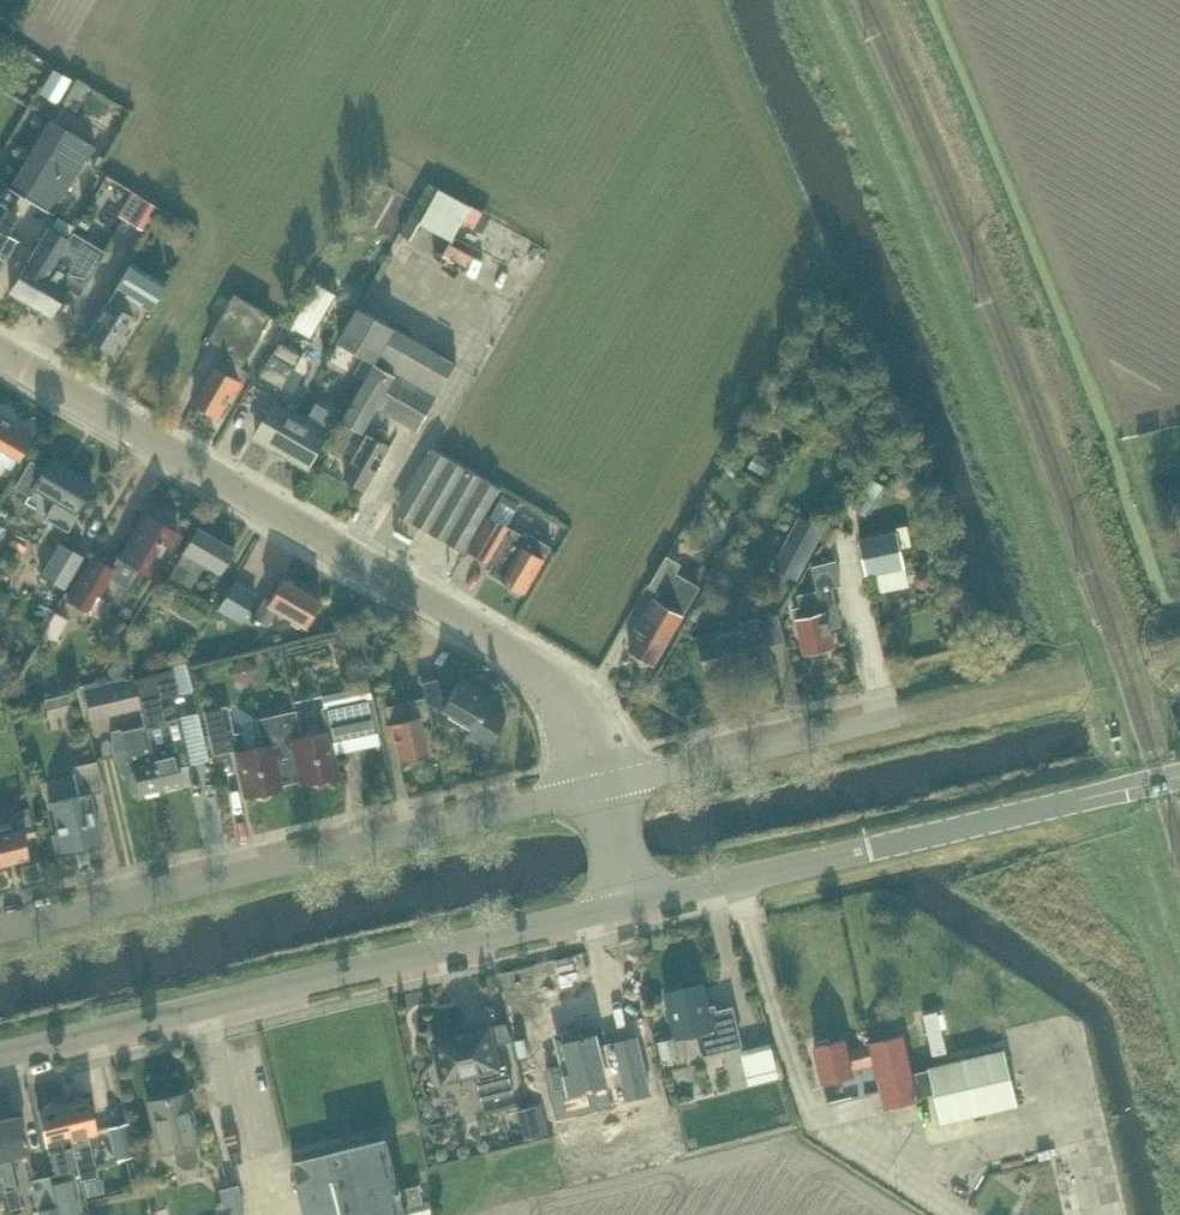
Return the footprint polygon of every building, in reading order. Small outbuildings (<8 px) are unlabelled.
[(53,69),(42,88),(59,98),(71,79),(53,69)] [(94,146),(72,133),(82,117),(60,104),(9,189),(21,196),(53,215),(94,146)] [(0,171),(0,178),(5,183),(16,173),(7,164),(0,171)] [(477,238),(492,200),(457,186),(442,224),(477,238)] [(21,196),(9,189),(5,187),(0,195),(0,270),(12,250),(4,245),(8,237),(6,235),(18,215),(12,211),(21,196)] [(146,229),(160,207),(143,196),(129,219),(146,229)] [(498,204),(477,233),(518,264),(540,235),(498,204)] [(177,217),(174,224),(183,229),(187,223),(177,217)] [(27,301),(30,303),(64,245),(68,239),(48,227),(10,290),(13,293),(14,295),(24,301),(27,301)] [(141,234),(133,252),(144,257),(152,239),(141,234)] [(64,245),(30,303),(33,305),(33,307),(42,313),(45,312),(50,315),(70,282),(82,289),(97,264),(64,245)] [(148,309),(164,283),(131,263),(86,337),(110,352),(139,304),(148,309)] [(319,283),(292,326),(312,338),(338,294),(319,283)] [(243,368),(274,315),(236,294),(210,339),(231,351),(220,370),(216,368),(196,403),(220,416),(230,400),(233,402),(250,372),(243,368)] [(389,434),(375,426),(384,412),(420,433),(459,365),(361,308),(341,342),(378,363),(344,422),(369,437),(346,478),(367,490),(391,448),(384,444),(389,434)] [(280,342),(261,376),(283,389),(303,355),(280,342)] [(772,395),(764,407),(774,413),(782,401),(772,395)] [(277,402),(256,437),(309,468),(329,432),(340,414),(319,402),(309,420),(277,402)] [(10,469),(18,456),(31,432),(13,421),(11,424),(0,417),(0,463),(10,469)] [(356,432),(342,424),(329,449),(343,456),(356,432)] [(431,530),(467,469),(434,450),(398,511),(431,530)] [(31,460),(16,486),(28,493),(31,488),(54,502),(46,514),(67,526),(74,512),(91,483),(63,467),(65,462),(51,454),(43,467),(31,460)] [(464,550),(500,489),(467,469),(431,530),(464,550)] [(706,516),(698,511),(690,524),(698,529),(706,516)] [(178,533),(145,513),(111,570),(91,558),(66,599),(97,618),(106,603),(95,596),(107,576),(123,585),(135,566),(152,577),(178,533)] [(489,515),(469,548),(492,562),(511,528),(489,515)] [(801,515),(773,566),(798,579),(826,528),(801,515)] [(908,525),(899,527),(899,530),(901,536),(910,534),(908,525)] [(175,570),(185,576),(196,557),(219,571),(232,549),(197,528),(184,551),(185,552),(175,570)] [(545,560),(552,547),(530,534),(528,537),(515,529),(490,572),(512,585),(513,589),(519,593),(524,592),(526,593),(545,560)] [(868,576),(874,575),(907,568),(901,536),(899,530),(860,539),(868,576)] [(67,590),(76,575),(81,565),(55,550),(41,575),(67,590)] [(701,586),(682,575),(678,572),(683,564),(669,556),(650,586),(664,594),(660,601),(655,598),(637,628),(641,630),(630,649),(641,655),(642,660),(648,663),(653,662),(656,664),(701,586)] [(842,584),(840,575),(836,561),(813,566),(818,584),(820,590),(800,595),(803,607),(794,609),(805,653),(835,646),(830,627),(841,625),(832,586),(842,584)] [(304,626),(321,600),(283,578),(269,602),(264,599),(253,618),(266,626),(275,609),(304,626)] [(162,605),(197,626),(212,601),(177,580),(162,605)] [(234,580),(218,609),(240,622),(257,594),(234,580)] [(60,630),(76,637),(87,613),(71,606),(60,630)] [(748,650),(765,646),(759,619),(741,623),(742,629),(700,639),(709,677),(752,667),(748,650)] [(240,655),(229,673),(239,679),(250,677),(256,665),(240,655)] [(120,665),(108,668),(110,677),(122,675),(120,665)] [(134,681),(145,726),(161,789),(183,784),(179,768),(191,765),(179,718),(160,723),(154,698),(179,692),(173,671),(134,681)] [(105,707),(135,700),(129,674),(97,681),(83,685),(91,718),(107,714),(105,707)] [(470,729),(466,734),(487,746),(505,716),(486,705),(491,696),(459,678),(446,699),(441,694),(437,678),(422,683),(428,702),(443,711),(443,710),(448,714),(447,716),(470,729)] [(69,704),(66,694),(46,699),(48,710),(69,704)] [(275,715),(290,782),(299,779),(300,784),(312,781),(315,783),(326,781),(328,778),(338,776),(330,741),(378,730),(370,697),(321,708),(326,732),(300,738),(294,711),(275,715)] [(423,754),(424,754),(426,753),(418,718),(424,716),(420,699),(386,707),(390,724),(386,725),(389,740),(394,739),(399,760),(409,757),(413,759),(422,757),(423,754)] [(290,782),(275,715),(256,719),(262,746),(245,750),(241,732),(232,734),(226,707),(204,712),(213,754),(234,749),(244,797),(255,794),(258,796),(270,793),(272,791),(282,788),(281,784),(290,782)] [(134,773),(140,795),(161,789),(145,726),(109,735),(111,758),(123,755),(128,774),(134,773)] [(55,853),(63,851),(64,852),(101,843),(89,795),(102,791),(95,761),(72,766),(79,795),(51,801),(59,831),(51,834),(55,853)] [(0,812),(0,864),(28,857),(23,837),(35,834),(31,821),(28,805),(0,812)] [(703,984),(666,993),(677,1037),(699,1032),(704,1053),(742,1044),(733,1007),(716,1012),(716,1010),(711,1007),(709,1008),(703,984)] [(939,1011),(925,1014),(934,1054),(948,1051),(939,1011)] [(507,1024),(494,1027),(498,1044),(511,1041),(507,1024)] [(507,1060),(499,1062),(490,1027),(434,1041),(444,1082),(475,1075),(482,1102),(516,1093),(507,1060)] [(564,1064),(544,1069),(557,1118),(599,1106),(594,1086),(608,1084),(612,1100),(629,1095),(630,1098),(651,1093),(637,1037),(616,1042),(617,1047),(601,1051),(597,1034),(587,1037),(587,1035),(583,1036),(581,1029),(556,1036),(564,1064)] [(930,1069),(914,1074),(905,1034),(871,1042),(871,1045),(860,1047),(865,1067),(876,1065),(885,1107),(936,1094),(943,1123),(1019,1105),(1006,1049),(929,1067),(930,1069)] [(865,1067),(860,1047),(850,1050),(847,1038),(817,1045),(826,1083),(856,1076),(854,1070),(865,1067)] [(989,1051),(1003,1048),(1001,1039),(987,1042),(989,1051)] [(773,1042),(742,1049),(745,1064),(748,1074),(750,1084),(781,1077),(773,1042)] [(195,1145),(196,1145),(184,1093),(148,1102),(161,1153),(171,1151),(174,1164),(177,1167),(196,1162),(198,1159),(195,1145)] [(88,1135),(96,1133),(88,1097),(84,1098),(81,1097),(75,1098),(73,1101),(63,1103),(78,1168),(80,1180),(98,1176),(88,1135)] [(69,1170),(78,1168),(63,1103),(54,1105),(53,1104),(44,1106),(42,1109),(39,1109),(48,1145),(55,1174),(69,1171),(69,1170)] [(543,1104),(519,1110),(526,1139),(551,1133),(543,1104)] [(28,1153),(19,1115),(0,1119),(0,1165),(2,1176),(6,1191),(16,1189),(9,1157),(28,1153)] [(1042,1116),(1017,1120),(1019,1129),(1043,1125),(1042,1116)] [(128,1121),(108,1127),(115,1160),(136,1155),(128,1121)] [(424,1202),(420,1186),(399,1191),(387,1138),(294,1163),(307,1214),(436,1214),(432,1199),(424,1202)] [(33,1179),(41,1214),(61,1214),(59,1205),(55,1187),(52,1174),(33,1179)] [(69,1183),(55,1187),(59,1205),(73,1202),(69,1183)] [(219,1187),(223,1203),(226,1214),(245,1214),(237,1183),(220,1188),(219,1187)] [(1042,1204),(1064,1214),(1065,1214),(1075,1195),(1053,1183),(1042,1204)]
